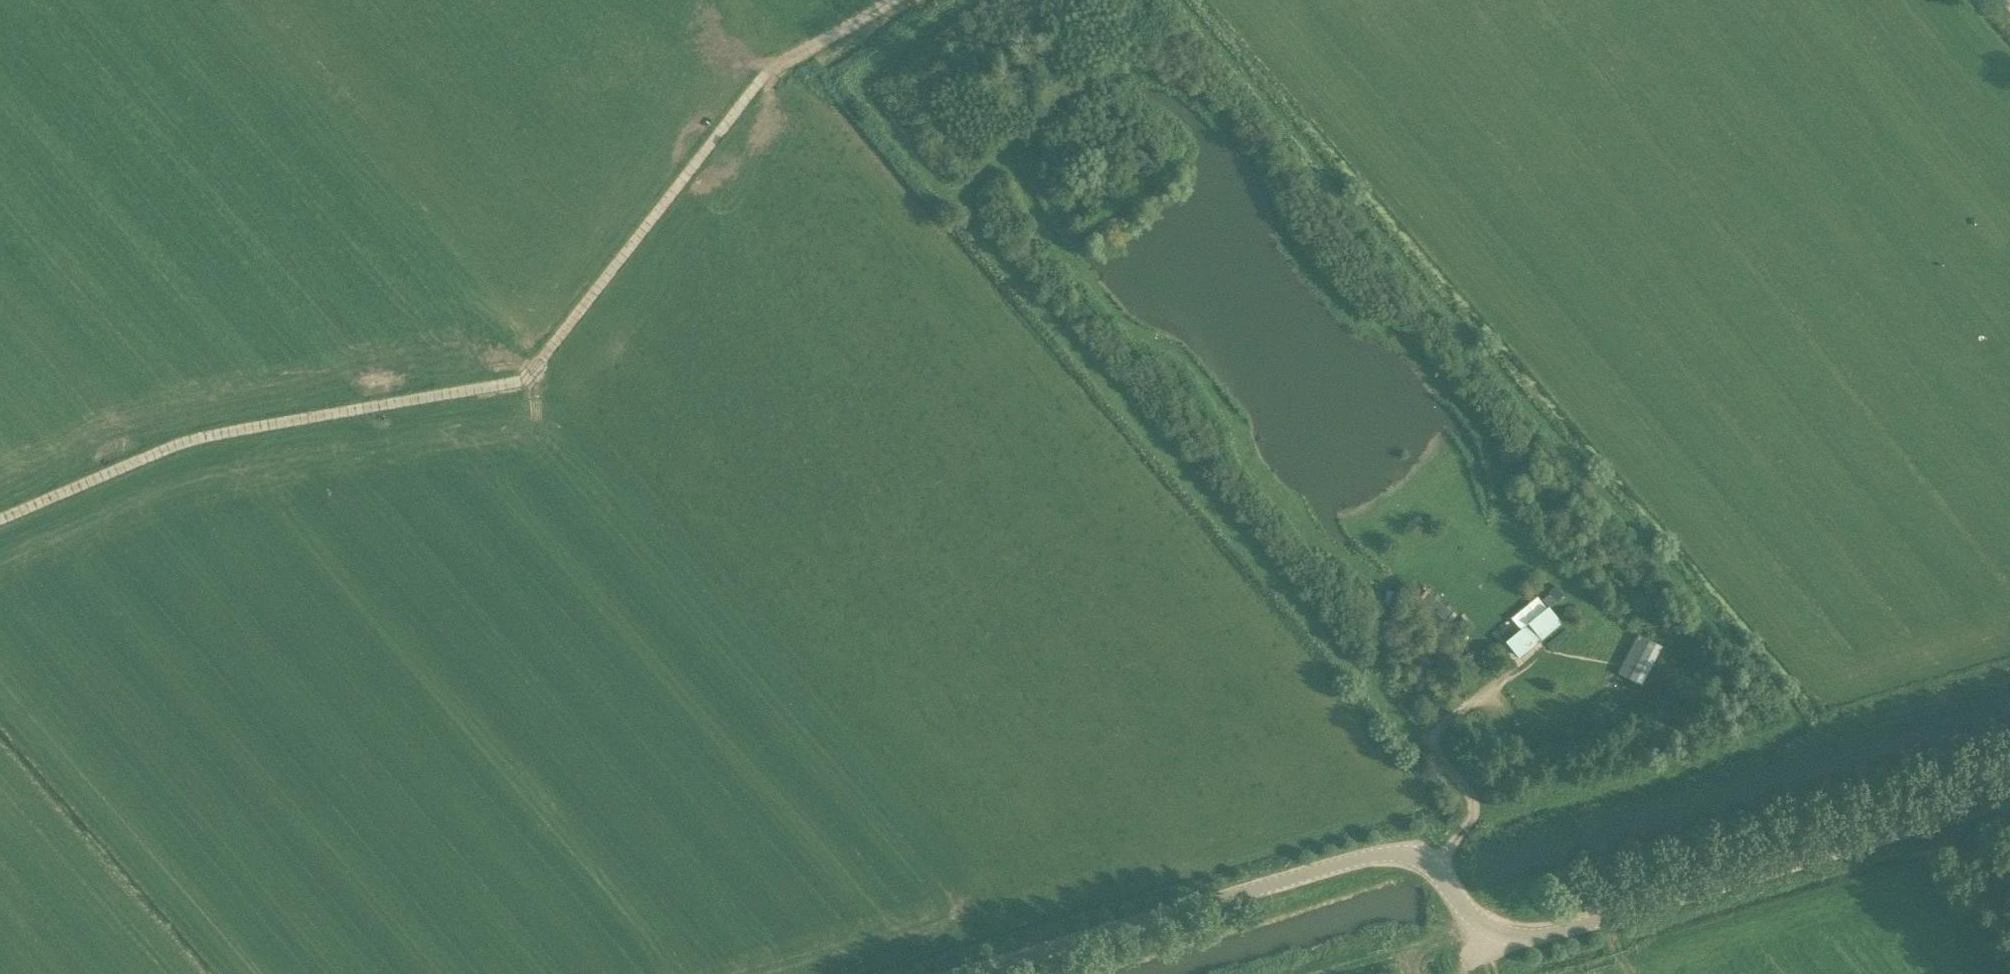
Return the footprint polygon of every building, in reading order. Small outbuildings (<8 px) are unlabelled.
[(1551,604),(1506,642),(1520,659),(1565,622),(1551,604)]
